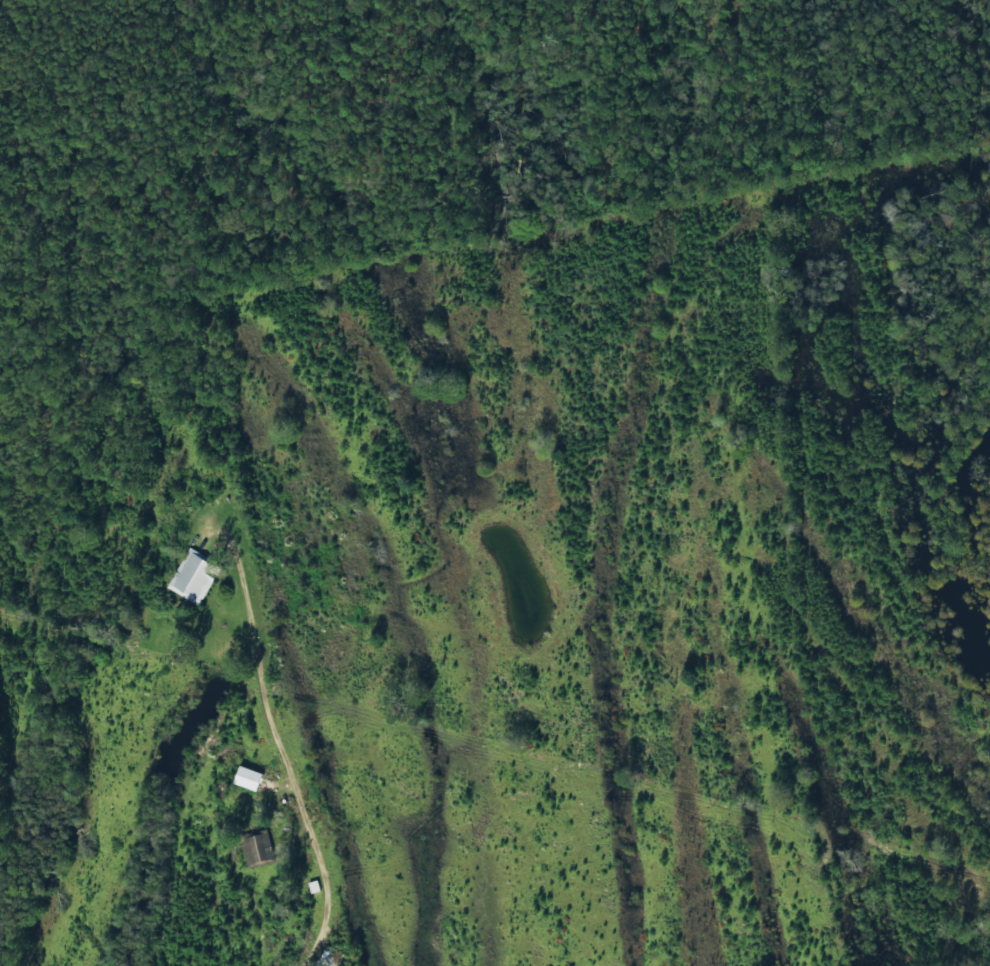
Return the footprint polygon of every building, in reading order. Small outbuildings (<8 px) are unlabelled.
[(201,603),(217,574),(206,567),(210,559),(190,548),(169,585),(201,603)] [(235,785),(259,789),(262,771),(238,766),(235,785)] [(246,864),(272,860),(268,831),(242,835),(246,864)]
